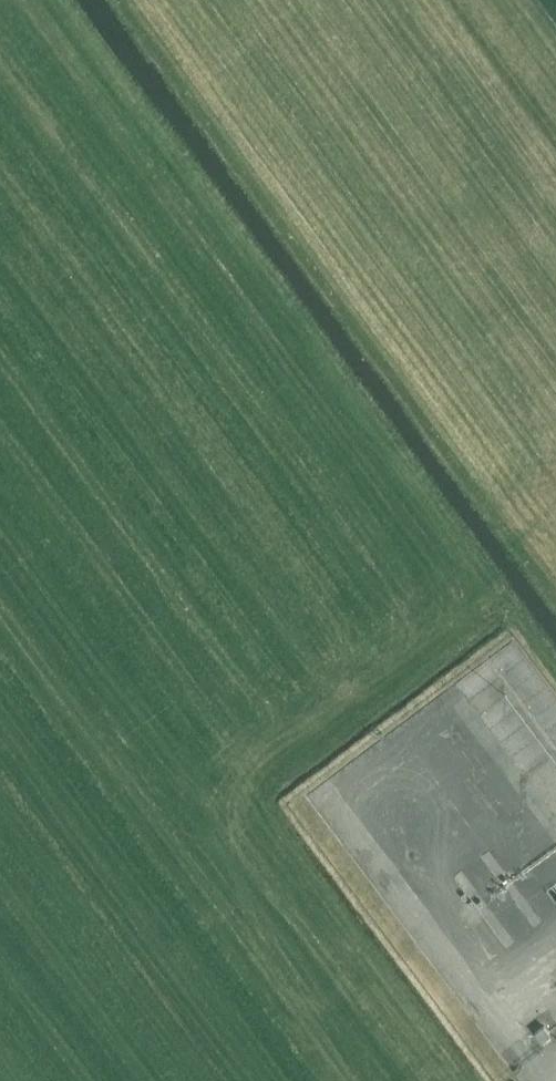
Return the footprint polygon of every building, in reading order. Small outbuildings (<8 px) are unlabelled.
[(541,1041),(550,1034),(543,1025),(534,1032),(541,1041)]
